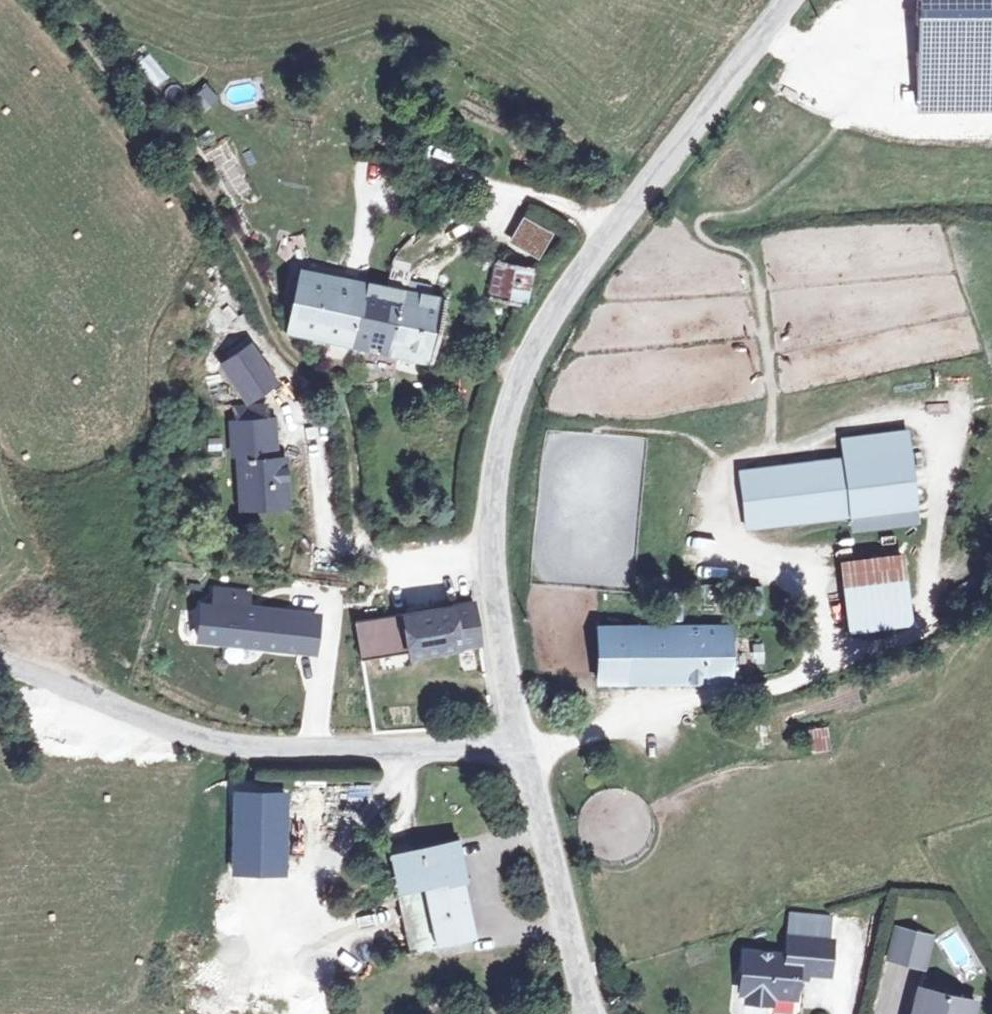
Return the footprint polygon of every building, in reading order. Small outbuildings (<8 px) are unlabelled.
[(914,108),(991,108),(991,0),(913,0),(914,108)] [(197,91),(205,110),(219,103),(210,85),(197,91)] [(218,142),(203,155),(234,191),(249,178),(218,142)] [(556,235),(527,219),(513,243),(542,260),(556,235)] [(498,262),(491,296),(520,300),(528,266),(498,262)] [(351,280),(289,269),(278,328),(340,339),(351,280)] [(406,280),(404,290),(351,280),(340,339),(421,354),(433,296),(426,294),(428,283),(406,280)] [(259,382),(237,346),(210,362),(232,398),(259,382)] [(217,413),(218,427),(242,425),(241,411),(217,413)] [(242,425),(218,427),(225,509),(270,505),(266,463),(250,464),(247,425),(242,425)] [(847,462),(743,474),(746,497),(749,526),(830,517),(915,507),(906,435),(844,442),(847,462)] [(915,623),(908,554),(843,561),(851,630),(915,623)] [(187,608),(184,639),(300,650),(303,617),(231,609),(233,595),(199,591),(197,609),(187,608)] [(397,611),(379,613),(341,619),(346,655),(394,646),(396,656),(467,640),(467,634),(464,597),(397,611)] [(730,632),(608,632),(608,679),(730,679),(730,632)] [(832,750),(829,728),(808,731),(811,753),(832,750)] [(291,793),(237,792),(235,875),(289,876),(291,793)] [(397,862),(405,894),(434,888),(447,950),(484,940),(468,879),(460,846),(397,862)] [(790,912),(789,925),(827,926),(828,912),(790,912)] [(924,933),(888,923),(879,954),(915,964),(924,933)] [(813,946),(772,941),(770,960),(727,954),(722,995),(728,996),(727,1002),(752,1005),(753,999),(775,1002),(779,976),(809,980),(813,946)] [(964,1000),(910,983),(901,1013),(960,1013),(964,1000)]
